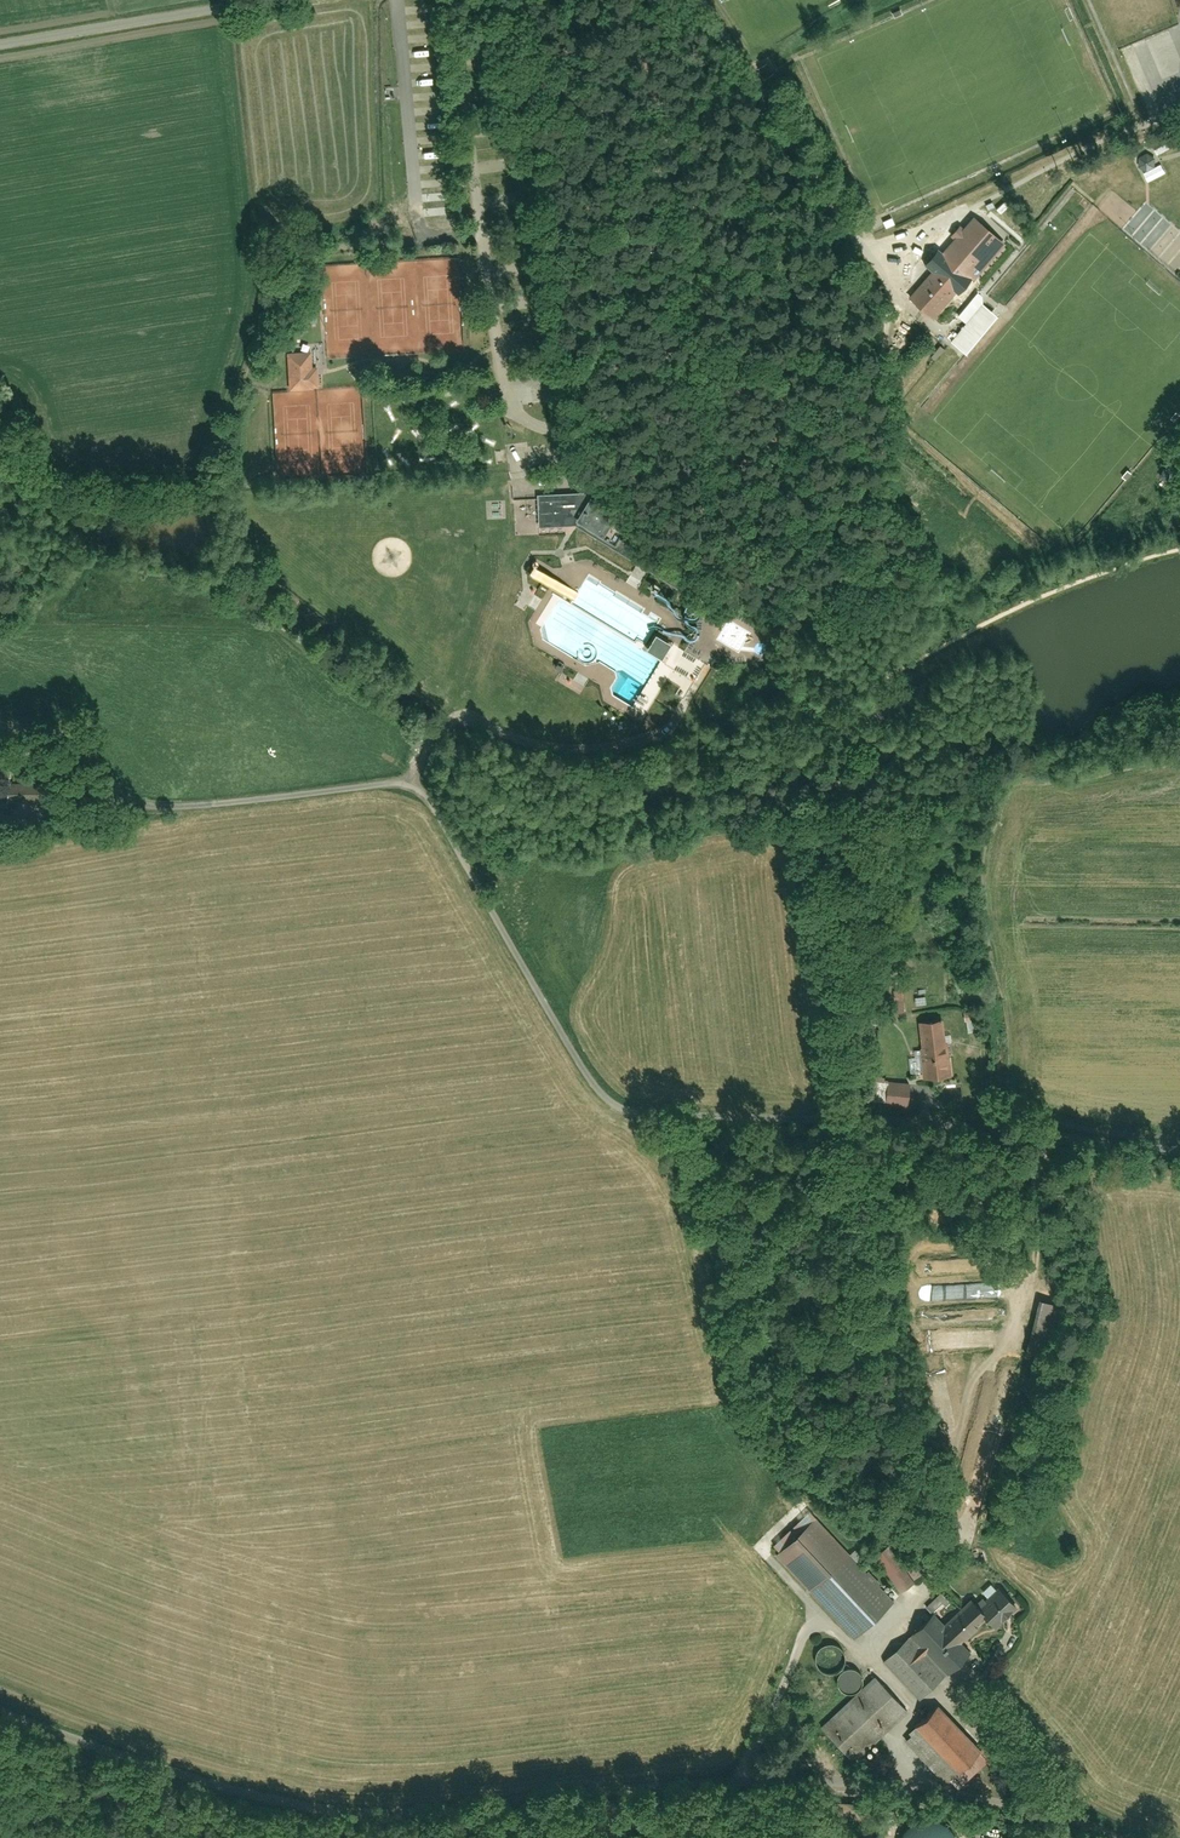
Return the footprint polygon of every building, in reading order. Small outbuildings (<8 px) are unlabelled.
[(972,220),(902,302),(934,329),(1004,247),(972,220)] [(316,354),(284,354),(285,396),(317,395),(316,354)] [(538,497),(540,528),(575,526),(686,593),(701,566),(585,494),(538,497)] [(671,643),(660,662),(693,681),(704,662),(671,643)] [(6,791),(10,771),(0,769),(0,789),(6,791)] [(945,1020),(916,1023),(921,1085),(950,1082),(945,1020)] [(816,1519),(774,1557),(851,1640),(892,1602),(816,1519)] [(890,1547),(874,1558),(899,1593),(915,1581),(890,1547)] [(917,1550),(903,1561),(916,1578),(930,1567),(917,1550)] [(966,1659),(957,1649),(985,1623),(994,1632),(1018,1609),(1000,1591),(977,1612),(968,1602),(962,1608),(945,1590),(935,1600),(953,1618),(941,1629),(933,1621),(885,1667),(920,1703),(966,1659)] [(906,1712),(871,1677),(816,1731),(852,1766),(906,1712)] [(966,1791),(1006,1750),(992,1736),(977,1750),(935,1708),(913,1730),(956,1774),(952,1777),(966,1791)] [(952,1837),(946,1829),(934,1822),(919,1821),(906,1827),(898,1837),(952,1837)]
